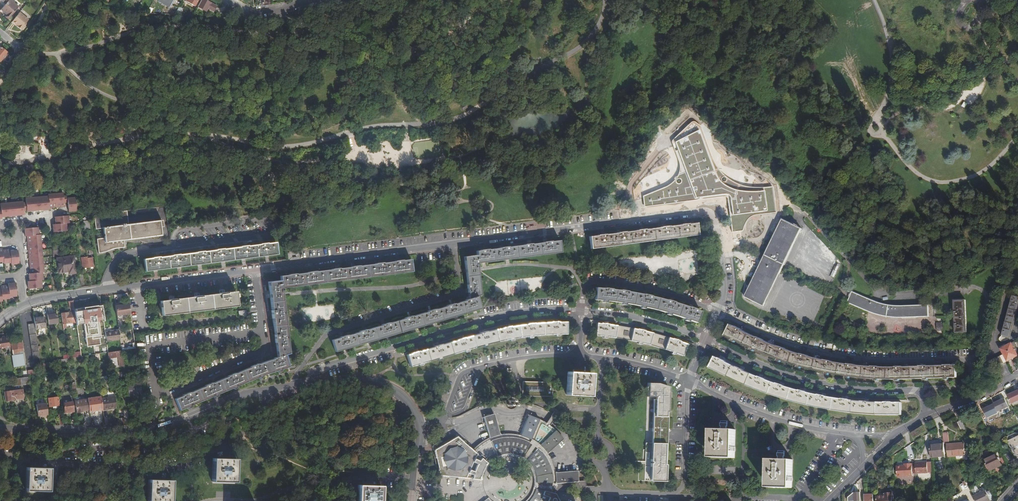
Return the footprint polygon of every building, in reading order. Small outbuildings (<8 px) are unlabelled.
[(1,10),(7,15),(5,17),(8,20),(19,7),(11,0),(9,0),(6,4),(3,7),(1,10)] [(197,7),(205,12),(207,9),(213,12),(216,7),(204,0),(201,0),(197,7)] [(20,13),(12,22),(21,30),(26,24),(25,24),(29,20),(20,13)] [(125,134),(123,126),(106,129),(108,137),(125,134)] [(13,151),(13,145),(15,145),(32,147),(32,151),(32,153),(32,154),(38,154),(39,144),(33,144),(33,138),(14,136),(13,143),(7,143),(6,151),(13,151)] [(271,177),(269,182),(284,186),(285,181),(271,177)] [(48,194),(48,195),(41,196),(40,196),(34,197),(26,197),(27,211),(30,211),(37,210),(46,209),(50,209),(49,207),(53,207),(62,206),(64,206),(64,202),(68,202),(69,208),(69,211),(76,210),(75,197),(67,197),(67,195),(63,195),(63,192),(48,194)] [(24,215),(23,201),(0,204),(0,205),(0,219),(2,219),(2,218),(5,217),(13,216),(21,215),(24,215)] [(125,211),(93,216),(95,230),(102,229),(103,239),(96,240),(98,254),(124,247),(123,241),(160,235),(159,227),(161,227),(161,220),(127,225),(125,211)] [(67,231),(67,230),(67,224),(70,223),(69,216),(55,217),(56,220),(56,225),(53,225),(53,228),(54,232),(54,233),(67,231)] [(745,297),(764,306),(802,228),(782,218),(745,297)] [(698,236),(697,224),(686,225),(665,228),(643,230),(624,233),(601,235),(590,237),(591,249),(698,236)] [(25,232),(25,235),(25,236),(26,236),(27,238),(27,241),(27,247),(28,254),(29,262),(30,269),(30,273),(28,273),(29,277),(29,280),(27,281),(29,289),(35,288),(42,287),(41,279),(42,279),(43,279),(42,272),(44,272),(40,239),(40,234),(38,234),(38,233),(37,227),(30,227),(24,228),(25,232)] [(477,251),(477,256),(464,257),(466,269),(466,270),(469,292),(469,299),(470,300),(461,302),(332,340),(335,352),(345,349),(367,343),(387,337),(414,329),(433,323),(455,317),(475,311),(481,309),(477,297),(482,295),(478,269),(477,263),(478,263),(561,253),(559,241),(549,242),(531,244),(506,247),(484,250),(477,251)] [(143,259),(144,271),(156,270),(180,267),(199,264),(224,261),(244,259),(267,256),(277,254),(275,242),(143,259)] [(4,262),(4,263),(11,263),(11,264),(19,264),(18,258),(17,250),(10,251),(10,249),(6,249),(2,250),(2,248),(0,248),(0,262),(4,262)] [(58,273),(68,272),(68,274),(75,273),(72,257),(56,259),(58,273)] [(289,367),(285,355),(289,353),(282,295),(281,288),(282,288),(412,272),(411,259),(399,261),(379,263),(355,266),(336,269),(313,272),(291,275),(280,276),(281,280),(268,282),(269,295),(270,296),(272,313),(276,343),(277,357),(271,359),(264,362),(247,368),(175,399),(179,411),(254,379),(266,374),(275,371),(289,367)] [(2,301),(2,299),(6,299),(10,298),(10,297),(17,296),(17,288),(16,283),(9,283),(9,285),(1,285),(1,287),(0,287),(0,301),(2,301)] [(698,324),(703,312),(669,301),(634,292),(598,288),(597,300),(605,301),(624,304),(632,305),(643,307),(665,312),(669,314),(688,320),(698,324)] [(161,315),(172,314),(237,305),(235,291),(224,293),(223,291),(221,291),(220,291),(220,293),(198,296),(198,294),(196,294),(194,294),(194,296),(173,299),(172,297),(170,297),(169,297),(169,300),(159,301),(161,315)] [(897,319),(933,317),(933,306),(928,306),(898,307),(890,306),(882,305),(875,302),(852,292),(847,304),(870,314),(876,316),(882,317),(889,319),(897,319)] [(1008,337),(1017,302),(1017,297),(1012,296),(1001,335),(1008,337)] [(954,301),(956,333),(967,333),(966,301),(954,301)] [(128,304),(115,306),(116,316),(130,314),(128,304)] [(67,313),(60,314),(61,324),(64,324),(68,323),(67,313)] [(46,315),(47,324),(57,323),(55,314),(46,315)] [(33,323),(34,329),(45,328),(44,318),(33,319),(33,323)] [(531,336),(559,334),(566,334),(566,322),(560,322),(553,323),(531,324),(523,325),(508,328),(487,332),(483,333),(462,339),(437,346),(416,353),(407,355),(411,367),(465,351),(484,346),(502,341),(531,336)] [(27,323),(34,369),(40,369),(34,329),(33,323),(27,323)] [(688,344),(678,341),(644,331),(643,331),(609,325),(607,324),(598,323),(596,336),(606,337),(638,342),(670,351),(684,356),(688,344)] [(90,327),(91,336),(101,335),(100,324),(92,325),(92,326),(90,327)] [(731,325),(726,336),(734,340),(743,344),(753,349),(781,360),(800,366),(820,372),(826,373),(848,376),(861,378),(876,379),(897,380),(902,380),(927,379),(946,378),(957,378),(957,366),(905,367),(865,366),(826,360),(787,349),(750,334),(731,325)] [(120,340),(118,331),(105,333),(106,342),(120,340)] [(10,348),(8,335),(3,336),(3,337),(2,337),(2,338),(0,338),(0,350),(10,348)] [(21,343),(10,344),(12,354),(17,353),(17,351),(21,351),(22,350),(21,343)] [(1006,362),(1017,356),(1011,343),(1001,348),(1004,355),(996,360),(999,366),(1006,362)] [(12,355),(11,355),(12,363),(22,362),(21,354),(12,355)] [(725,361),(716,356),(711,368),(726,375),(741,383),(757,390),(773,396),(808,405),(843,412),(872,415),(902,415),(901,403),(891,403),(873,402),(868,402),(845,399),(825,395),(804,391),(795,389),(783,385),(763,377),(748,372),(742,369),(732,364),(725,361)] [(14,379),(12,379),(13,386),(28,383),(27,376),(20,377),(14,379)] [(589,396),(590,377),(567,377),(567,381),(567,383),(566,395),(589,396)] [(530,381),(529,395),(552,397),(553,382),(549,382),(530,381)] [(661,386),(647,383),(646,407),(653,407),(651,460),(639,459),(636,486),(659,486),(666,480),(669,389),(661,386)] [(126,386),(128,396),(141,394),(140,384),(126,386)] [(1011,404),(1017,402),(1017,387),(1006,392),(1011,404)] [(4,392),(5,401),(23,398),(21,389),(4,392)] [(508,394),(506,395),(505,395),(504,396),(502,398),(501,399),(500,401),(500,403),(500,405),(500,407),(501,408),(501,409),(503,411),(504,412),(506,413),(508,414),(510,414),(512,414),(514,413),(515,413),(516,412),(518,410),(519,409),(520,407),(520,405),(520,403),(519,401),(519,400),(518,398),(516,396),(514,395),(512,394),(510,394),(508,394)] [(56,405),(59,405),(57,397),(47,398),(49,407),(52,406),(52,408),(57,408),(56,405)] [(100,397),(87,400),(88,408),(88,413),(102,410),(101,399),(100,397)] [(114,397),(101,399),(102,410),(116,408),(114,397)] [(81,409),(88,408),(87,400),(82,401),(82,404),(80,404),(80,403),(75,404),(76,412),(81,412),(81,409)] [(71,402),(62,403),(64,413),(73,411),(71,402)] [(46,404),(36,405),(37,416),(41,416),(43,415),(44,417),(48,417),(46,404)] [(987,408),(980,411),(983,418),(991,415),(987,408)] [(494,435),(499,434),(492,413),(487,414),(481,417),(489,437),(494,435)] [(545,449),(547,451),(548,453),(565,437),(558,431),(552,426),(544,421),(536,417),(528,414),(528,416),(523,428),(520,435),(521,435),(522,435),(524,436),(526,436),(530,438),(534,440),(542,428),(547,431),(538,443),(541,446),(545,449)] [(958,422),(962,431),(967,429),(963,420),(958,422)] [(737,431),(727,431),(727,428),(728,428),(729,422),(721,422),(721,427),(721,431),(713,430),(713,458),(736,459),(737,431)] [(511,433),(505,433),(499,434),(494,435),(489,437),(484,440),(479,443),(475,447),(471,452),(473,454),(477,450),(480,447),(484,444),(488,442),(492,440),(497,438),(502,437),(506,437),(511,436),(516,437),(519,438),(522,438),(524,439),(525,440),(528,441),(531,442),(529,447),(524,458),(525,459),(527,460),(534,448),(536,445),(538,447),(540,449),(543,453),(547,457),(550,463),(553,470),(554,476),(554,481),(558,481),(557,477),(557,473),(555,466),(552,459),(548,453),(547,451),(545,449),(541,446),(538,443),(536,442),(534,440),(530,438),(526,436),(524,436),(522,435),(521,435),(520,435),(518,434),(516,434),(511,433)] [(493,459),(495,458),(497,456),(500,455),(503,454),(506,454),(509,454),(512,454),(515,454),(518,455),(521,456),(524,458),(529,447),(531,442),(528,441),(525,440),(524,439),(522,438),(519,438),(516,437),(511,436),(506,437),(502,437),(497,438),(492,440),(488,442),(484,444),(480,447),(477,450),(473,454),(471,452),(459,442),(455,439),(454,440),(433,453),(440,479),(445,479),(453,480),(472,480),(481,481),(481,478),(482,475),(482,473),(483,470),(485,467),(486,465),(488,463),(490,461),(493,459)] [(1015,451),(1017,456),(1017,437),(1009,441),(1013,447),(1015,446),(1017,450),(1015,451)] [(968,451),(965,451),(964,443),(947,445),(949,457),(965,455),(965,457),(968,457),(968,451)] [(534,448),(527,460),(529,462),(531,465),(533,468),(535,471),(536,475),(537,478),(537,482),(537,485),(546,486),(554,486),(554,484),(554,481),(554,476),(553,470),(550,463),(547,457),(543,453),(540,449),(538,447),(536,445),(534,448)] [(945,459),(943,445),(930,446),(931,457),(938,457),(938,459),(945,459)] [(794,461),(785,460),(785,458),(786,458),(786,452),(778,452),(778,457),(779,457),(779,460),(771,459),(769,488),(793,489),(794,461)] [(985,460),(990,471),(1001,466),(996,455),(985,460)] [(212,460),(211,484),(235,484),(235,461),(212,460)] [(910,475),(909,462),(904,463),(904,465),(896,465),(896,476),(910,475)] [(26,469),(26,492),(49,493),(50,470),(26,469)] [(558,481),(558,484),(576,483),(580,483),(580,477),(580,471),(576,471),(557,473),(557,477),(558,481)] [(148,481),(148,500),(171,500),(172,482),(148,481)] [(555,500),(556,496),(557,491),(558,488),(558,487),(558,485),(558,484),(554,484),(554,486),(546,486),(537,485),(537,486),(536,489),(546,491),(552,492),(551,497),(549,500),(555,500)] [(358,500),(381,500),(381,485),(358,485),(358,500)] [(988,500),(990,500),(984,488),(982,489),(988,500)] [(551,497),(552,492),(546,491),(536,489),(536,492),(534,494),(533,497),(531,500),(530,500),(549,500),(551,497)] [(982,489),(980,490),(981,493),(976,495),(979,500),(988,500),(982,489)] [(861,493),(849,493),(849,500),(861,500),(861,493)]
